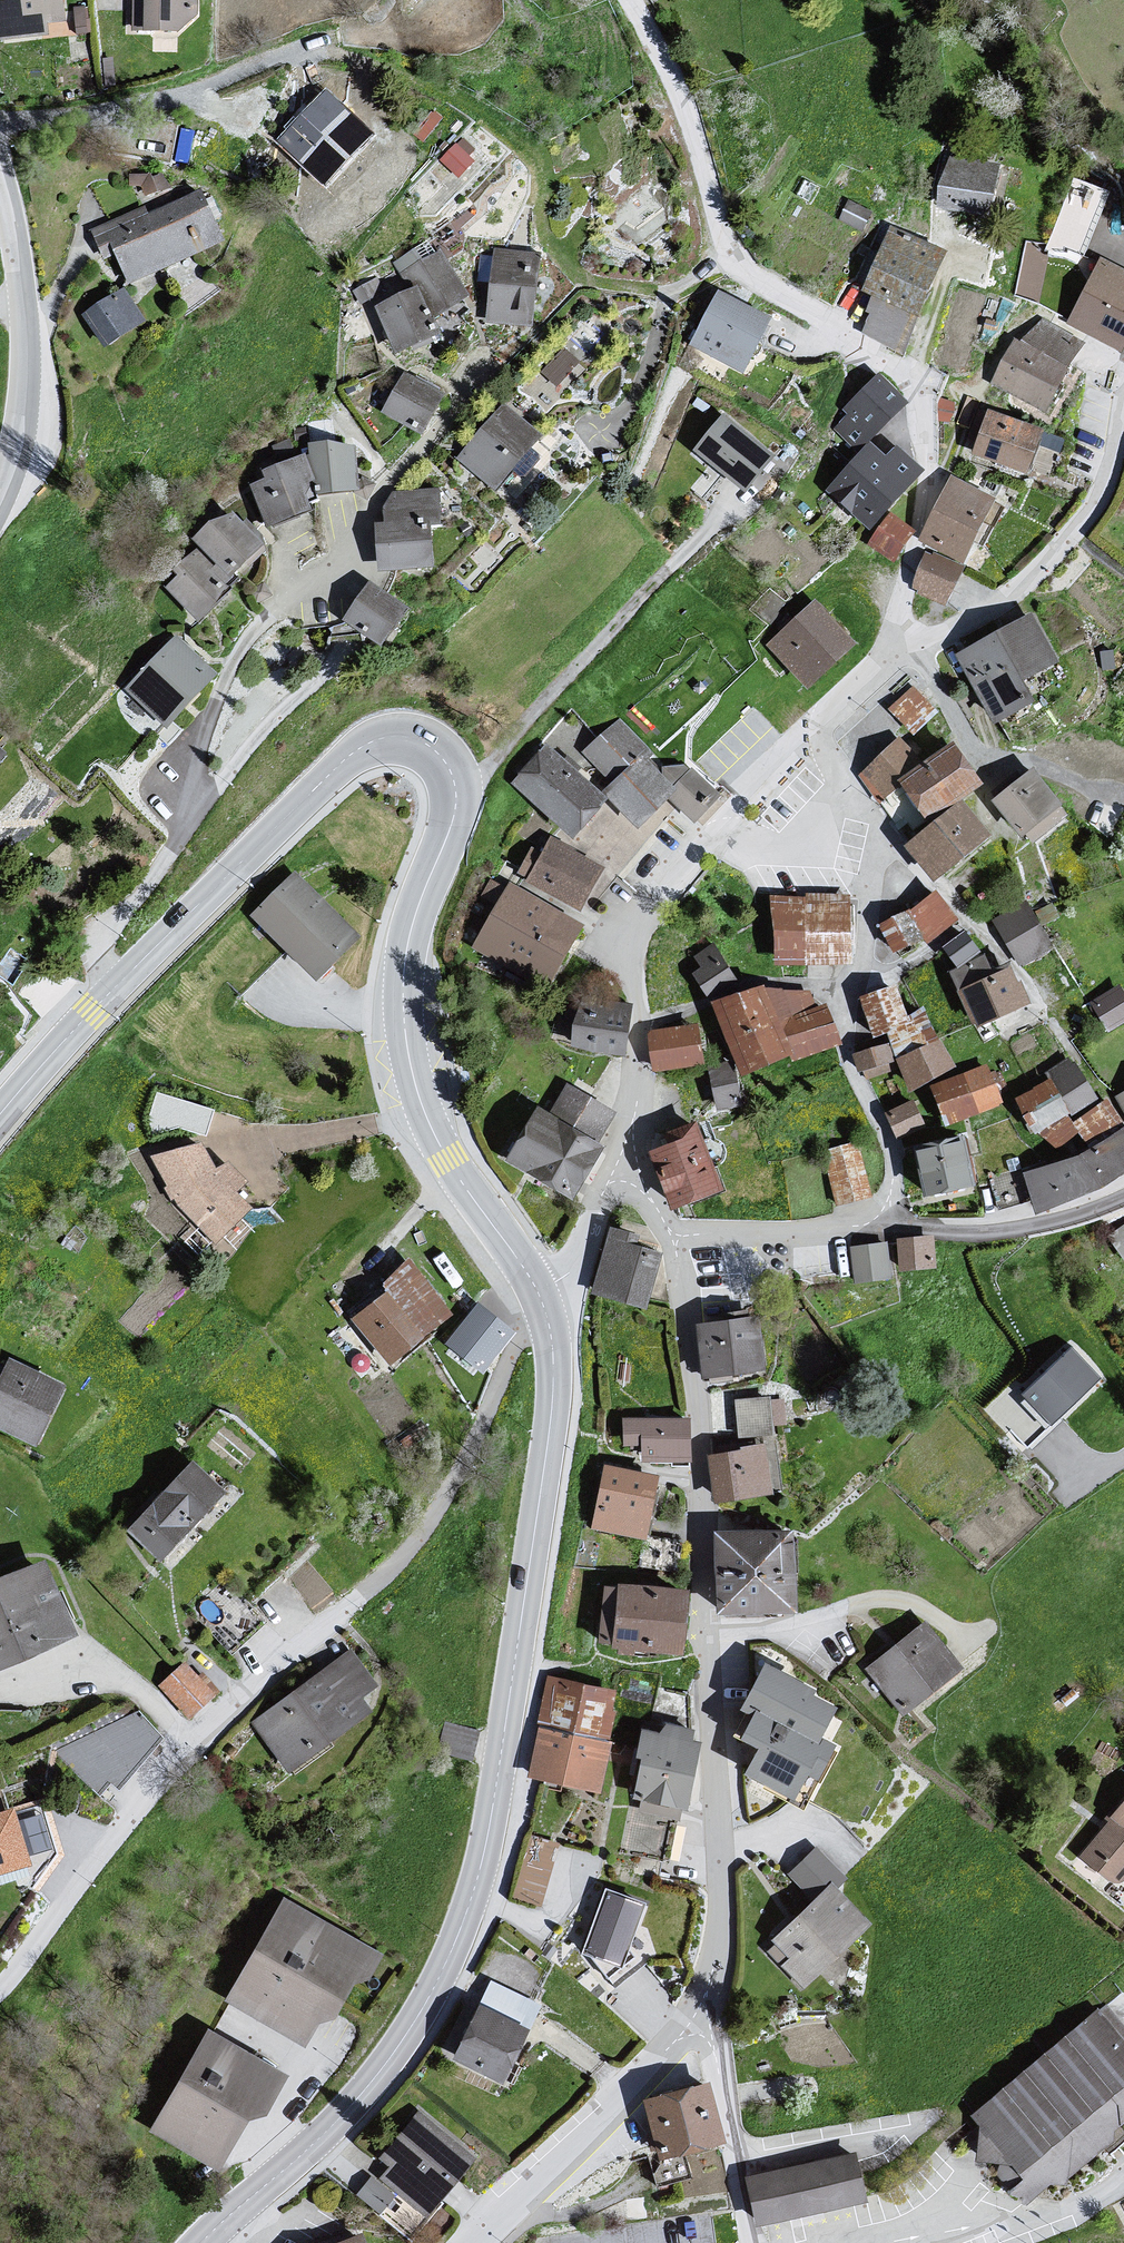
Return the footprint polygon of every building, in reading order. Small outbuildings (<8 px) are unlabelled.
[(65,41),(60,0),(0,0),(0,49),(65,41)] [(137,37),(174,42),(197,23),(196,0),(138,0),(137,37)] [(355,130),(325,101),(287,137),(314,165),(355,130)] [(470,139),(444,148),(453,172),(478,163),(470,139)] [(935,212),(988,221),(1001,169),(947,159),(935,212)] [(221,246),(196,198),(98,244),(120,294),(221,246)] [(855,339),(896,360),(945,256),(888,229),(860,295),(872,305),(855,339)] [(1016,290),(1067,299),(1076,253),(1023,246),(1016,290)] [(539,256),(492,253),(483,326),(532,331),(539,256)] [(408,294),(371,313),(393,362),(437,346),(433,325),(467,307),(440,259),(400,276),(408,294)] [(1097,264),(1065,324),(1119,356),(1123,347),(1123,278),(1097,264)] [(100,353),(140,325),(120,294),(79,323),(100,353)] [(772,327),(716,294),(685,351),(743,382),(772,327)] [(1013,342),(988,387),(1046,419),(1083,350),(1040,325),(1018,346),(1013,342)] [(565,343),(542,369),(562,386),(584,360),(565,343)] [(440,401),(399,378),(380,416),(418,440),(440,401)] [(905,409),(876,378),(827,426),(859,455),(905,409)] [(496,498),(541,443),(500,411),(456,466),(496,498)] [(1040,436),(986,416),(968,461),(1024,482),(1040,436)] [(689,457),(740,494),(772,463),(720,423),(689,457)] [(331,448),(308,448),(305,463),(246,484),(265,531),(318,501),(358,499),(354,458),(331,448)] [(949,482),(918,542),(962,567),(989,507),(949,482)] [(438,495),(392,498),(380,511),(382,528),(372,528),(376,581),(434,578),(428,532),(440,530),(438,495)] [(205,532),(188,546),(196,556),(167,576),(171,587),(162,593),(198,627),(262,555),(230,522),(205,532)] [(922,557),(907,595),(944,613),(962,574),(922,557)] [(404,618),(362,591),(333,628),(373,657),(404,618)] [(814,607),(764,650),(804,696),(855,654),(814,607)] [(952,664),(990,731),(1032,711),(1022,690),(1056,670),(1029,620),(952,664)] [(213,681),(171,642),(120,695),(162,736),(213,681)] [(907,693),(885,713),(910,740),(935,717),(907,693)] [(619,720),(585,753),(616,785),(608,792),(639,824),(670,794),(695,820),(719,796),(693,769),(690,771),(685,766),(663,768),(664,775),(648,759),(653,754),(619,720)] [(921,765),(899,742),(856,774),(872,796),(921,765)] [(505,787),(571,843),(604,810),(542,748),(505,787)] [(951,751),(896,785),(923,825),(980,791),(951,751)] [(1030,775),(989,804),(1024,852),(1064,822),(1030,775)] [(957,808),(902,852),(932,886),(986,843),(957,808)] [(523,883),(578,916),(601,876),(548,842),(523,883)] [(247,921),(314,983),(358,944),(295,879),(247,921)] [(508,889),(470,952),(542,996),(577,931),(508,889)] [(931,896),(873,928),(897,959),(955,925),(931,896)] [(771,902),(774,969),(851,966),(848,899),(771,902)] [(1023,899),(990,919),(1018,964),(1048,942),(1023,899)] [(945,952),(957,971),(981,957),(965,938),(945,952)] [(684,967),(708,1002),(734,987),(711,951),(684,967)] [(956,995),(974,1030),(1026,1006),(1006,969),(956,995)] [(1092,1002),(1110,1033),(1123,1025),(1123,985),(1123,984),(1092,1002)] [(796,987),(709,1012),(737,1086),(839,1056),(825,1012),(805,1018),(796,987)] [(859,1001),(874,1043),(907,1032),(894,989),(859,1001)] [(576,1004),(567,1051),(618,1062),(627,1013),(576,1004)] [(693,1028),(642,1034),(652,1077),(702,1069),(693,1028)] [(941,1039),(899,1062),(912,1096),(956,1069),(941,1039)] [(888,1046),(854,1056),(861,1074),(895,1064),(888,1046)] [(1068,1062),(1041,1077),(1046,1085),(1068,1121),(1094,1104),(1068,1062)] [(727,1069),(706,1072),(715,1113),(737,1107),(727,1069)] [(982,1069),(929,1090),(947,1130),(1001,1108),(982,1069)] [(1068,1121),(1046,1085),(1011,1102),(1030,1141),(1035,1138),(1068,1121)] [(157,1090),(150,1120),(209,1133),(216,1103),(157,1090)] [(500,1164),(568,1206),(617,1122),(565,1091),(546,1118),(534,1112),(500,1164)] [(1113,1099),(1123,1118),(1123,1093),(1113,1099)] [(1103,1106),(1071,1126),(1084,1147),(1119,1126),(1103,1106)] [(884,1120),(896,1142),(923,1131),(911,1110),(884,1120)] [(1068,1121),(1035,1138),(1054,1153),(1078,1138),(1071,1126),(1068,1121)] [(645,1147),(669,1216),(718,1198),(696,1130),(645,1147)] [(1122,1136),(1077,1161),(1019,1180),(1032,1219),(1099,1193),(1123,1177),(1123,1138),(1122,1136)] [(817,1154),(837,1210),(872,1202),(854,1144),(817,1154)] [(911,1159),(922,1201),(973,1190),(960,1146),(911,1159)] [(161,1196),(212,1252),(249,1216),(236,1198),(245,1189),(223,1167),(211,1172),(202,1151),(148,1162),(161,1196)] [(228,1236),(238,1247),(256,1230),(246,1220),(228,1236)] [(634,1241),(608,1234),(589,1298),(641,1317),(656,1259),(629,1252),(634,1241)] [(930,1243),(894,1244),(896,1274),(934,1273),(930,1243)] [(883,1248),(848,1253),(853,1291),(888,1286),(883,1248)] [(411,1278),(350,1327),(390,1373),(449,1321),(411,1278)] [(447,1348),(483,1379),(511,1343),(478,1313),(447,1348)] [(753,1325),(692,1334),(702,1385),(762,1378),(753,1325)] [(1021,1392),(1054,1426),(1105,1377),(1071,1342),(1021,1392)] [(0,1375),(0,1439),(33,1459),(64,1397),(6,1363),(0,1375)] [(779,1402),(731,1405),(733,1446),(771,1445),(770,1433),(783,1430),(779,1402)] [(687,1471),(683,1424),(620,1422),(622,1451),(640,1454),(641,1467),(687,1471)] [(764,1499),(757,1448),(706,1460),(716,1511),(764,1499)] [(187,1469),(124,1537),(160,1569),(222,1500),(187,1469)] [(654,1483),(602,1469),(589,1535),(643,1546),(654,1483)] [(789,1536),(709,1536),(713,1619),(792,1619),(789,1536)] [(0,1584),(0,1675),(72,1646),(40,1566),(0,1584)] [(685,1596),(612,1590),(605,1655),(680,1664),(685,1596)] [(920,1628),(863,1675),(905,1721),(963,1677),(920,1628)] [(347,1658),(248,1727),(282,1778),(365,1719),(376,1695),(347,1658)] [(736,1715),(747,1721),(735,1747),(752,1756),(739,1785),(790,1809),(804,1783),(817,1791),(836,1755),(820,1746),(836,1715),(763,1668),(736,1715)] [(157,1693),(184,1722),(207,1702),(183,1669),(157,1693)] [(616,1695),(544,1680),(536,1728),(607,1743),(616,1695)] [(104,1794),(165,1735),(130,1700),(69,1758),(104,1794)] [(451,1723),(448,1749),(476,1752),(479,1726),(451,1723)] [(608,1749),(537,1733),(526,1781),(596,1800),(608,1749)] [(695,1749),(638,1735),(624,1801),(629,1803),(683,1815),(695,1749)] [(1078,1860),(1114,1885),(1123,1872),(1123,1800),(1078,1860)] [(1,1820),(0,1821),(0,1883),(22,1876),(1,1820)] [(558,1848),(526,1838),(506,1899),(541,1911),(558,1848)] [(811,1908),(768,1945),(808,1986),(870,1926),(833,1890),(843,1880),(814,1852),(785,1877),(811,1908)] [(607,1887),(584,1952),(625,1966),(648,1901),(607,1887)] [(223,2008),(304,2052),(316,2031),(333,2026),(353,1988),(373,1991),(386,1964),(281,1903),(223,2008)] [(476,2013),(447,2064),(498,2091),(524,2038),(476,2013)] [(968,2124),(1038,2199),(1123,2126),(1123,2047),(1098,2016),(968,2124)] [(202,2037),(144,2139),(214,2180),(243,2127),(260,2125),(284,2083),(202,2037)] [(706,2095),(643,2107),(660,2168),(723,2147),(706,2095)] [(386,2174),(378,2183),(426,2221),(471,2166),(415,2119),(378,2165),(386,2174)] [(851,2159),(740,2183),(753,2230),(862,2204),(851,2159)]
